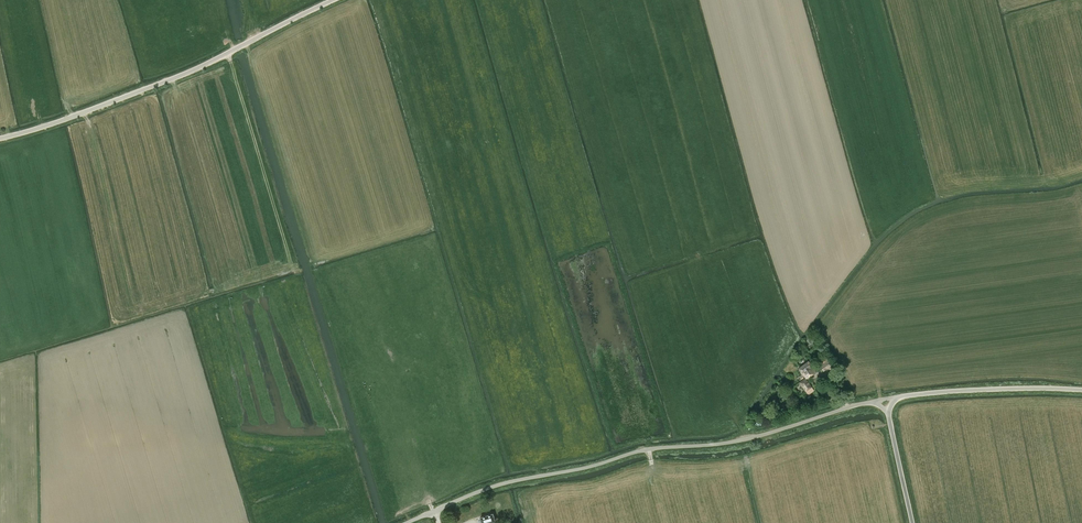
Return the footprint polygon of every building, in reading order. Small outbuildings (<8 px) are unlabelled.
[(826,357),(818,363),(820,365),(819,365),(824,371),(832,365),(828,359),(827,360),(826,357)] [(811,366),(808,361),(799,368),(806,378),(816,372),(811,366)] [(814,390),(812,387),(806,379),(800,383),(806,391),(809,394),(814,390)] [(482,522),(495,522),(492,512),(480,516),(482,522)]
